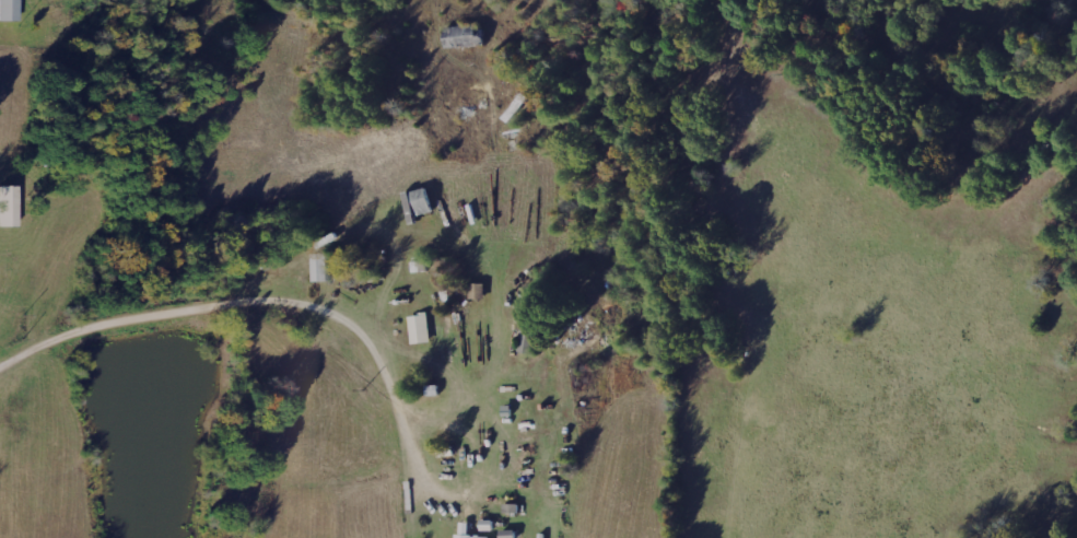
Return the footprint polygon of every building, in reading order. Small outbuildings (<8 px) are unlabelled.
[(21,0),(0,0),(0,20),(21,20),(21,0)] [(19,185),(0,185),(0,217),(0,227),(20,226),(19,185)] [(439,210),(433,187),(416,191),(422,214),(439,210)] [(333,280),(332,253),(318,253),(319,280),(333,280)] [(414,343),(434,341),(430,312),(411,315),(414,343)] [(494,535),(472,535),(473,522),(464,522),(464,533),(459,533),(459,537),(494,537),(494,535)]
